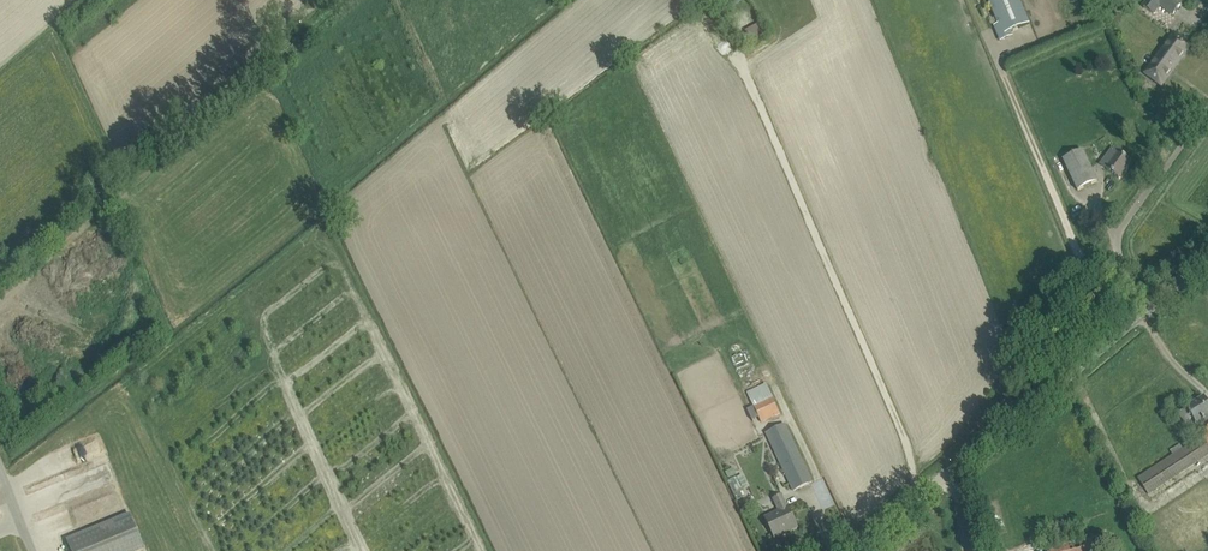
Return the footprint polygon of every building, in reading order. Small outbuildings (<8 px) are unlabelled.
[(1011,32),(1030,24),(1019,0),(988,0),(998,24),(994,26),(999,37),(1011,32)] [(1153,15),(1161,5),(1173,14),(1180,4),(1174,0),(1145,0),(1141,6),(1153,15)] [(1145,74),(1161,85),(1190,45),(1174,34),(1145,74)] [(1106,169),(1109,171),(1119,178),(1131,162),(1118,153),(1112,149),(1106,157),(1112,162),(1106,169)] [(1063,159),(1067,169),(1078,190),(1097,181),(1083,150),(1063,159)] [(747,393),(753,406),(761,423),(764,421),(764,422),(780,415),(766,384),(747,393)] [(1148,495),(1207,455),(1207,403),(1204,396),(1178,413),(1185,423),(1193,418),(1197,425),(1199,423),(1204,431),(1201,433),(1203,437),(1138,479),(1145,489),(1148,495)] [(766,433),(793,491),(812,482),(785,424),(766,433)] [(733,468),(725,472),(728,478),(736,474),(733,468)] [(727,482),(737,501),(746,497),(736,478),(727,482)] [(748,490),(750,495),(760,489),(758,485),(748,490)] [(766,518),(773,534),(787,528),(789,531),(797,527),(788,507),(788,508),(782,495),(774,499),(779,511),(766,518)] [(70,550),(136,550),(144,548),(130,514),(66,540),(70,550)] [(1104,535),(1080,542),(1079,540),(1058,546),(1046,549),(1047,550),(1106,550),(1108,550),(1104,535)]
